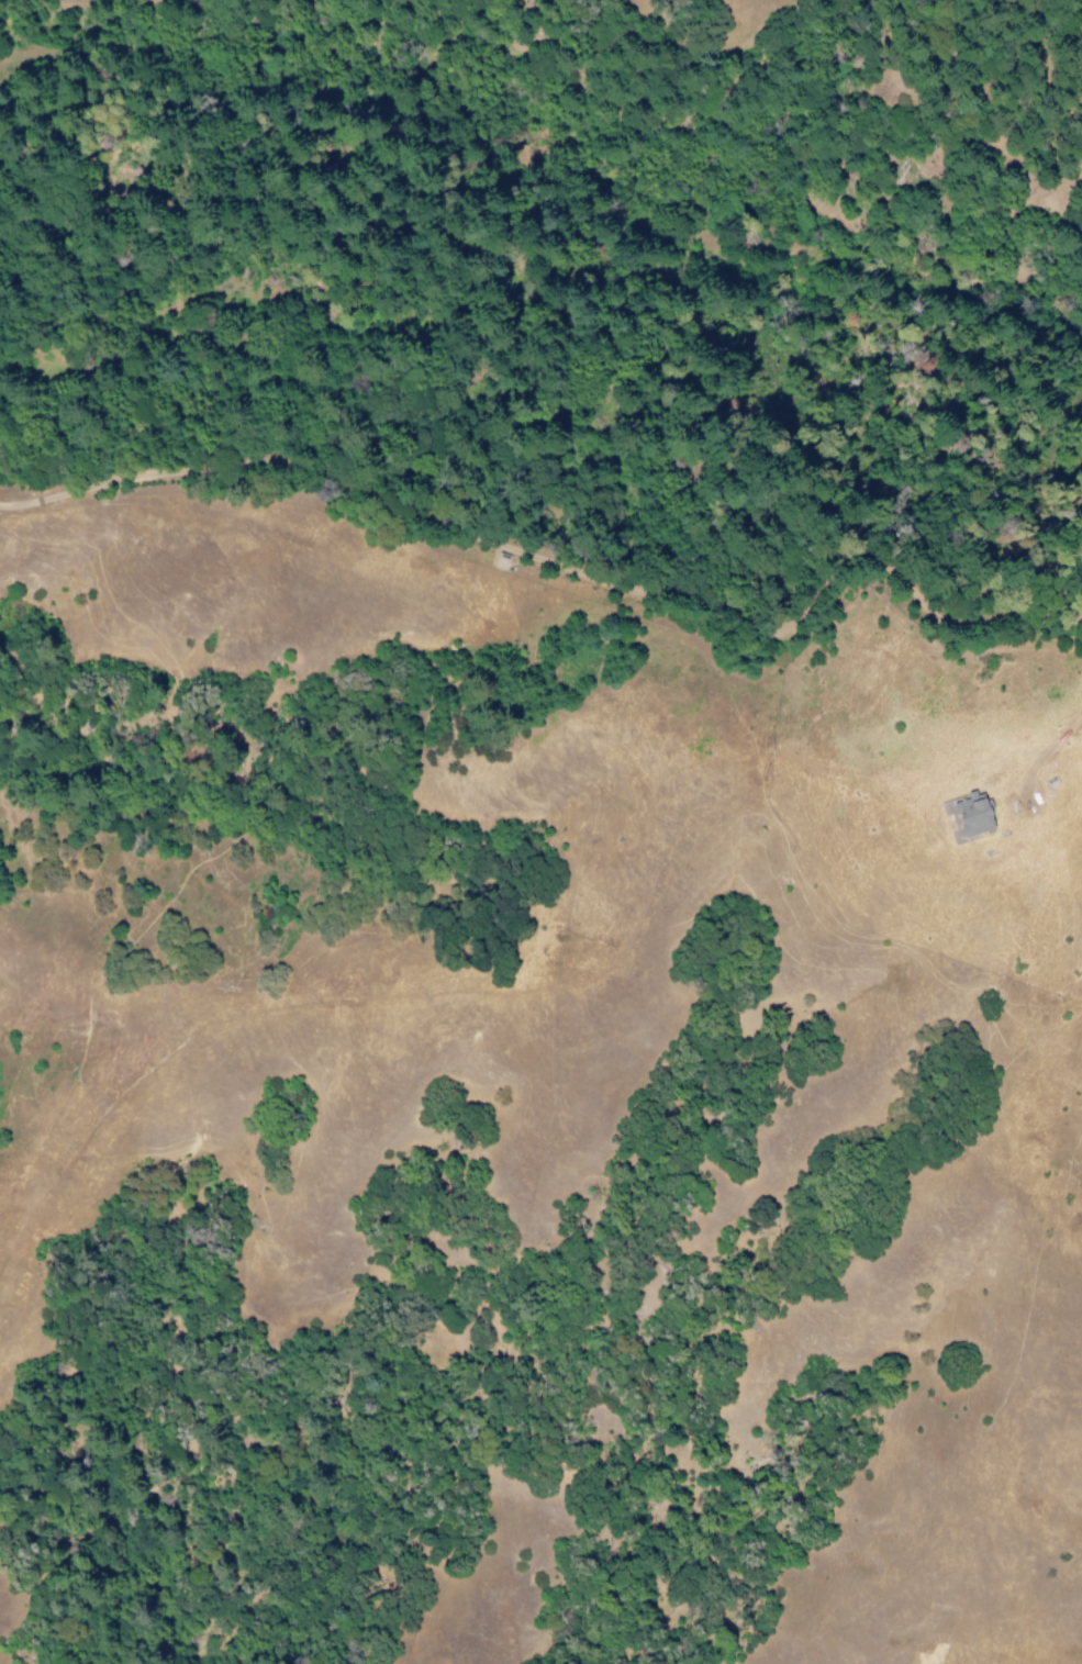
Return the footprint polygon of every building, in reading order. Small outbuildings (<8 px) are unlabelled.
[(940,803),(945,821),(952,819),(955,831),(950,833),(953,844),(993,832),(987,810),(991,809),(988,799),(982,801),(980,791),(940,803)]
